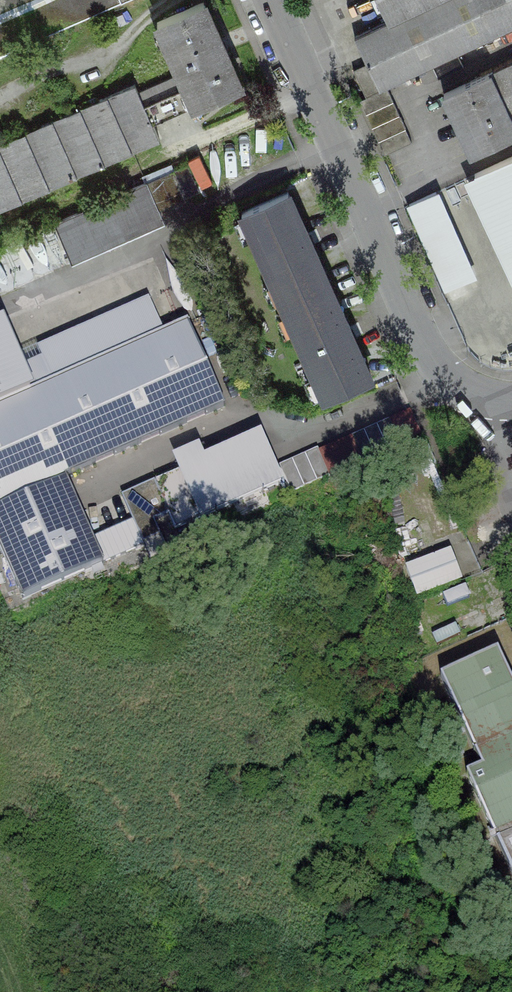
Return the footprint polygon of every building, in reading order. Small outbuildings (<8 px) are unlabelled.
[(122,1),(121,0),(0,0),(0,55),(122,1)] [(389,21),(354,37),(367,63),(380,91),(387,88),(511,28),(511,0),(433,0),(389,21)] [(433,0),(379,0),(389,21),(433,0)] [(194,106),(195,108),(242,87),(204,2),(157,23),(186,87),(194,106)] [(489,73),(511,118),(511,117),(511,62),(489,73)] [(366,97),(380,91),(367,63),(353,70),(366,97)] [(443,94),(471,153),(511,135),(511,117),(511,118),(489,73),(443,94)] [(160,142),(153,125),(145,106),(135,84),(0,143),(0,211),(160,142)] [(186,87),(145,106),(153,125),(194,106),(186,87)] [(412,141),(387,88),(380,91),(366,97),(359,101),(384,154),(412,141)] [(486,170),(511,224),(511,156),(474,174),(475,175),(486,170)] [(173,171),(147,183),(159,210),(186,198),(173,171)] [(147,183),(127,192),(142,225),(162,216),(159,210),(147,183)] [(241,212),(283,306),(329,285),(287,191),(241,212)] [(474,278),(436,192),(408,204),(446,290),(474,278)] [(110,199),(56,224),(74,263),(128,239),(110,199)] [(283,306),(326,400),(372,379),(329,285),(283,306)] [(164,333),(151,302),(39,351),(43,360),(20,370),(0,324),(0,405),(164,333)] [(23,598),(144,545),(133,521),(92,539),(65,477),(225,407),(188,323),(164,333),(0,405),(0,547),(23,598)] [(389,420),(351,437),(363,462),(401,445),(389,420)] [(260,437),(155,483),(168,514),(175,529),(280,484),(260,437)] [(318,449),(279,466),(292,494),(330,477),(318,449)] [(168,514),(155,483),(123,496),(133,521),(143,543),(160,536),(153,520),(168,514)] [(450,553),(406,570),(417,597),(460,581),(450,553)] [(497,651),(440,677),(482,768),(465,776),(511,878),(511,684),(497,651)]
